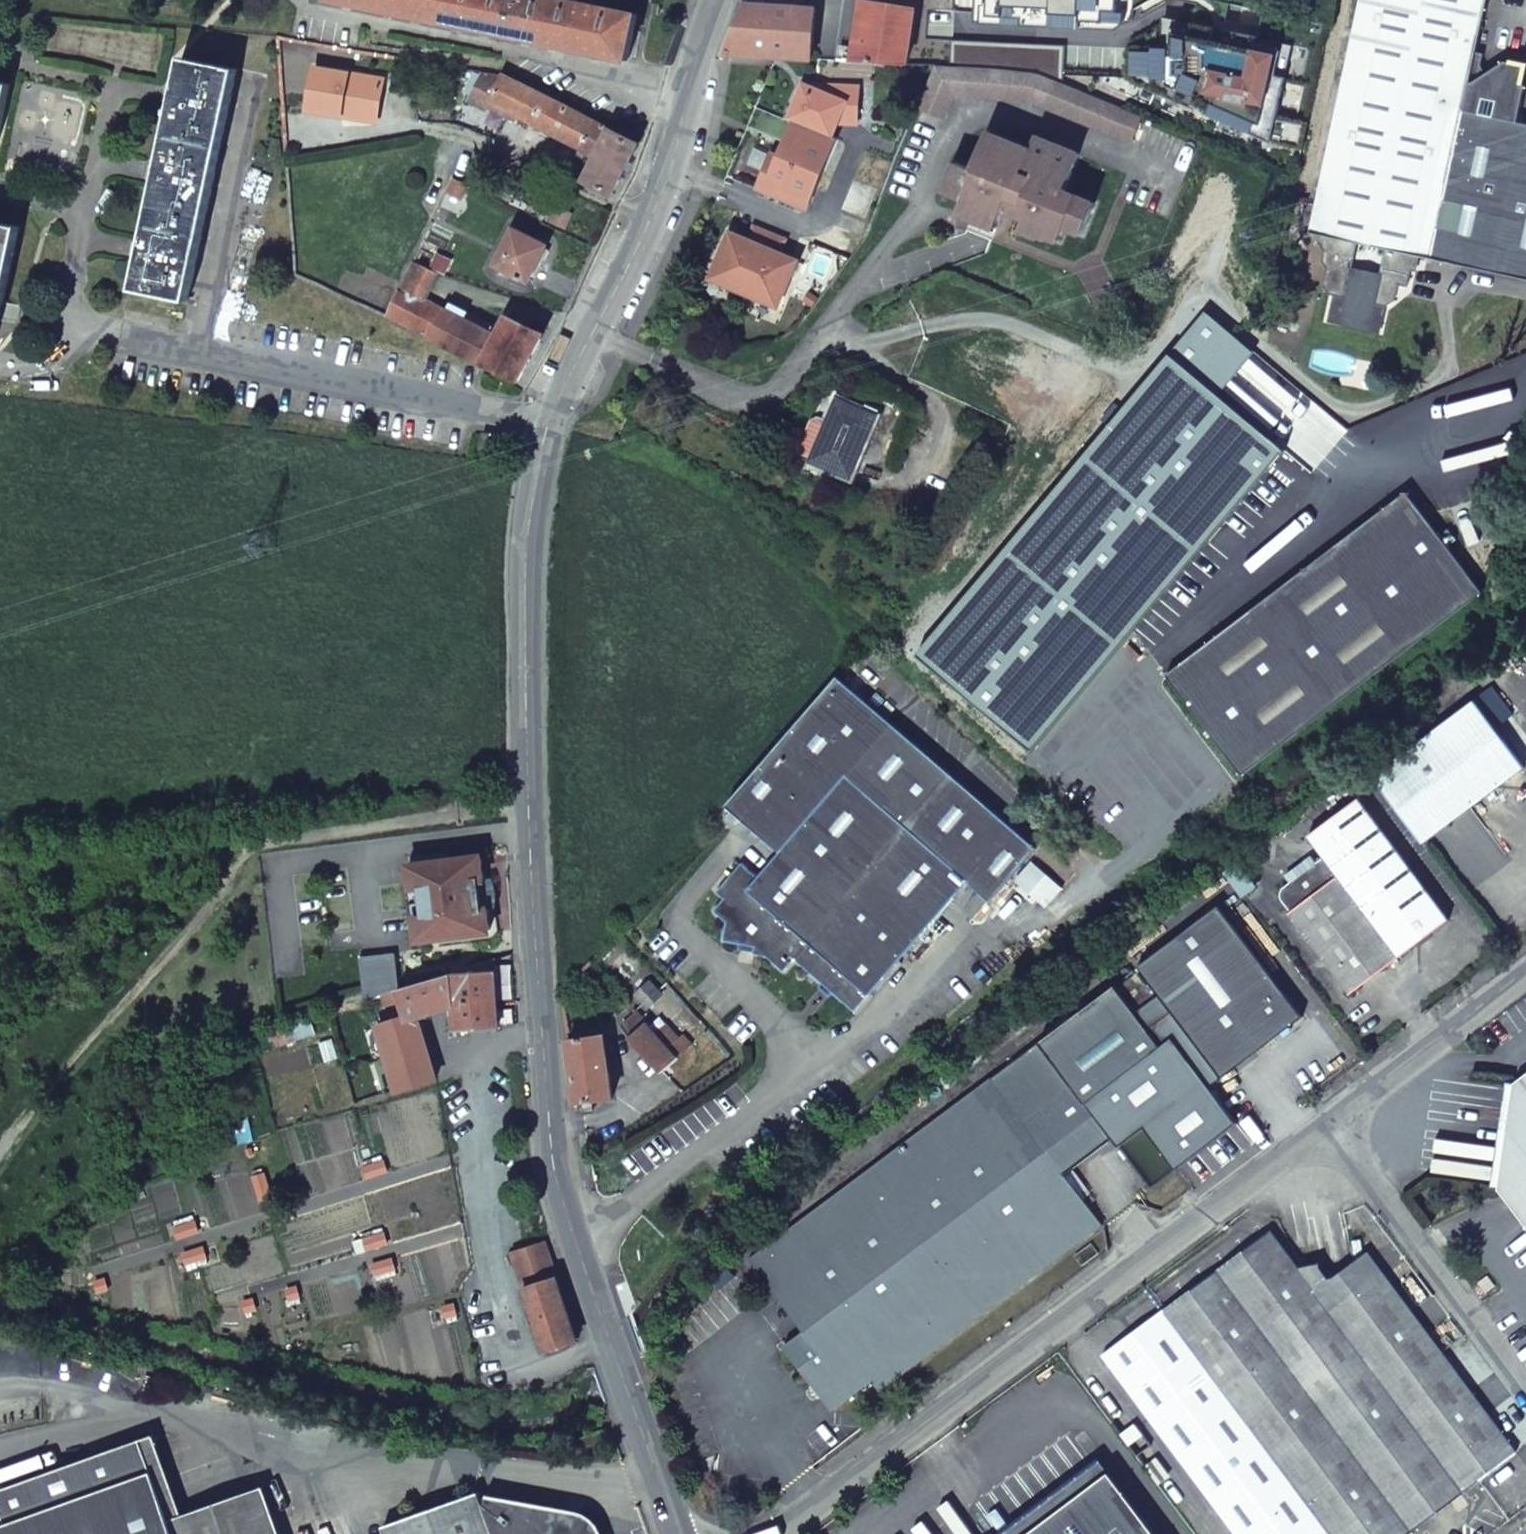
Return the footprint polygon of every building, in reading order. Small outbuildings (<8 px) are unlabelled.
[(629,55),(634,30),(637,14),(606,9),(607,2),(600,3),(592,3),(585,0),(577,0),(577,2),(565,0),(333,0),(333,1),(628,60),(629,55)] [(778,57),(812,59),(815,7),(768,5),(753,5),(754,0),(747,0),(724,53),(778,57)] [(907,64),(912,32),(916,0),(887,0),(887,4),(870,3),(861,62),(907,64)] [(1338,106),(1311,233),(1317,234),(1316,243),(1321,254),(1319,264),(1323,271),(1321,285),(1328,298),(1332,299),(1342,301),(1339,314),(1369,321),(1373,308),(1383,310),(1391,304),(1394,289),(1404,291),(1407,274),(1411,255),(1416,256),(1525,277),(1525,129),(1514,126),(1520,90),(1515,89),(1520,66),(1502,62),(1499,79),(1484,75),(1482,78),(1478,73),(1481,54),(1475,52),(1486,0),(1361,0),(1338,106)] [(1183,17),(1175,56),(1237,69),(1245,30),(1183,17)] [(1042,41),(912,32),(907,64),(933,66),(1038,73),(1042,41)] [(145,245),(142,256),(136,289),(189,301),(237,70),(183,58),(176,91),(174,102),(160,168),(158,179),(145,245)] [(1499,79),(1502,62),(1484,75),(1499,79)] [(307,110),(343,117),(344,110),(382,116),(388,81),(314,68),(307,110)] [(491,104),(582,150),(594,124),(498,74),(485,72),(469,102),(488,111),(491,104)] [(12,85),(0,83),(0,136),(12,85)] [(344,110),(343,117),(381,123),(382,116),(344,110)] [(775,169),(767,166),(758,189),(808,209),(837,138),(795,120),(780,156),(775,169)] [(611,198),(637,145),(594,124),(582,150),(598,158),(586,183),(611,198)] [(1031,147),(987,130),(971,168),(957,162),(945,191),(964,198),(958,213),(996,226),(1003,208),(1026,217),(1021,228),(1041,236),(1042,233),(1060,240),(1066,226),(1083,232),(1094,201),(1064,190),(1079,152),(1034,135),(1031,147)] [(429,178),(449,188),(455,176),(456,174),(473,183),(485,160),(464,149),(462,155),(444,146),(429,178)] [(772,153),(767,166),(775,169),(780,156),(772,153)] [(5,303),(21,228),(0,224),(0,325),(1,320),(5,303)] [(732,232),(713,279),(745,293),(770,233),(756,227),(750,240),(732,232)] [(546,246),(516,229),(497,265),(529,283),(546,246)] [(770,233),(745,293),(780,307),(799,260),(781,252),(786,240),(770,233)] [(1414,275),(1416,256),(1411,255),(1407,274),(1414,275)] [(413,261),(386,319),(519,383),(549,327),(532,319),(529,326),(508,315),(500,329),(467,314),(464,320),(424,301),(438,274),(413,261)] [(1342,301),(1332,299),(1326,324),(1378,335),(1383,310),(1373,308),(1369,321),(1339,314),(1342,301)] [(1206,311),(918,655),(1033,750),(1285,449),(1219,394),(1255,352),(1206,311)] [(813,460),(853,476),(877,416),(837,400),(829,420),(814,457),(813,460)] [(804,454),(814,457),(829,420),(820,416),(814,419),(802,447),(804,454)] [(1413,494),(1167,672),(1240,775),(1488,597),(1413,494)] [(1039,846),(840,675),(728,803),(782,849),(759,875),(741,860),(716,888),(724,896),(714,907),(726,918),(725,936),(755,938),(755,952),(767,954),(785,969),(795,959),(854,1011),(970,880),(993,900),(1039,846)] [(1377,777),(1425,843),(1525,769),(1525,765),(1480,702),(1377,777)] [(1452,919),(1362,798),(1311,835),(1327,856),(1287,885),(1285,890),(1285,894),(1287,899),(1295,910),(1293,912),(1353,993),(1452,919)] [(410,893),(407,894),(411,922),(413,922),(414,925),(417,925),(419,941),(422,943),(489,934),(490,931),(481,862),(478,858),(413,867),(409,871),(411,887),(409,887),(410,893)] [(1228,869),(1246,894),(1260,884),(1242,859),(1228,869)] [(1304,1015),(1221,901),(1139,962),(1222,1075),(1304,1015)] [(361,960),(365,1000),(384,994),(399,990),(394,957),(361,960)] [(380,1028),(398,1095),(436,1082),(418,1017),(457,1006),(458,1029),(499,1028),(494,962),(467,971),(467,975),(451,975),(399,990),(384,994),(389,1010),(394,1009),(404,1005),(408,1020),(398,1024),(380,1028)] [(652,982),(650,984),(660,996),(662,994),(652,982)] [(660,996),(650,984),(638,994),(648,1006),(660,996)] [(1167,1027),(1137,986),(1040,1057),(1070,1099),(1167,1027)] [(394,1009),(398,1024),(408,1020),(404,1005),(394,1009)] [(677,1056),(693,1042),(684,1033),(669,1045),(638,1009),(624,1020),(634,1032),(630,1036),(661,1071),(679,1057),(677,1056)] [(373,1011),(365,1014),(367,1021),(375,1019),(373,1011)] [(299,1042),(294,1027),(275,1033),(279,1047),(299,1042)] [(582,1101),(593,1100),(612,1096),(604,1032),(570,1037),(569,1037),(579,1102),(582,1101)] [(1102,1219),(995,1073),(752,1248),(780,1287),(800,1274),(826,1310),(806,1324),(786,1339),(833,1402),(873,1374),(881,1384),(1102,1219)] [(1516,1083),(1500,1185),(1525,1219),(1525,1075),(1516,1083)] [(595,1109),(593,1100),(582,1101),(584,1111),(595,1109)] [(1365,1248),(1325,1277),(1321,1262),(1299,1267),(1271,1230),(1103,1353),(1240,1533),(1407,1533),(1517,1452),(1365,1248)] [(546,1243),(508,1256),(512,1266),(516,1264),(548,1351),(580,1340),(546,1243)] [(1482,1279),(1489,1289),(1499,1282),(1491,1273),(1482,1279)] [(800,1274),(780,1287),(806,1324),(826,1310),(800,1274)] [(1131,1413),(1121,1420),(1138,1443),(1148,1436),(1131,1413)] [(156,1434),(141,1439),(169,1519),(183,1515),(156,1434)] [(169,1519),(141,1439),(0,1488),(0,1492),(10,1522),(0,1525),(0,1533),(175,1533),(169,1519)] [(1021,1533),(1160,1533),(1111,1468),(1021,1533)] [(169,1519),(175,1533),(282,1533),(265,1486),(183,1515),(169,1519)] [(488,1490),(486,1501),(551,1513),(578,1519),(577,1528),(560,1533),(603,1533),(596,1518),(588,1511),(488,1490)] [(577,1528),(578,1519),(551,1513),(486,1501),(483,1500),(479,1491),(384,1525),(387,1533),(560,1533),(577,1528)]
